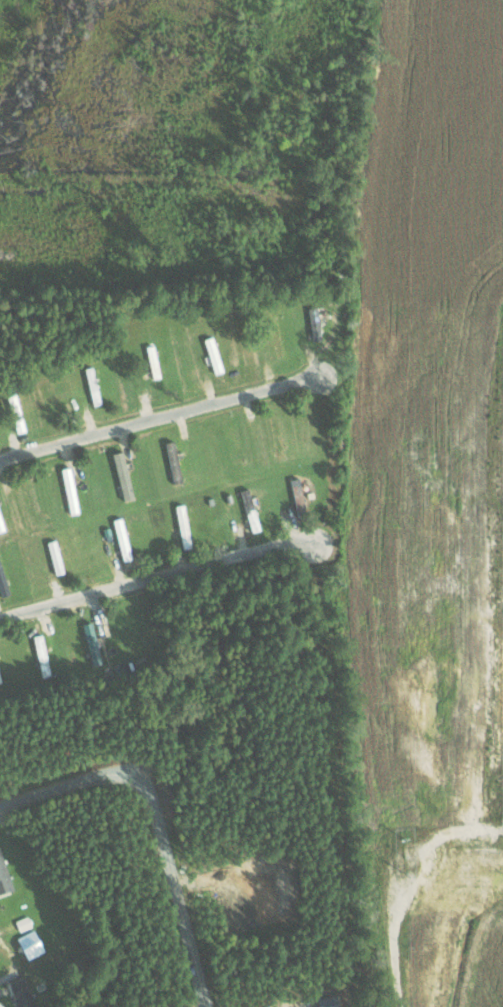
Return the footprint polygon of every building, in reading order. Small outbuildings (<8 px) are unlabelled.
[(323,338),(317,306),(309,307),(314,340),(323,338)] [(224,371),(214,335),(205,338),(214,373),(224,371)] [(166,442),(175,483),(183,481),(174,440),(166,442)] [(75,493),(70,467),(62,468),(67,495),(75,493)] [(291,479),(298,515),(307,513),(300,477),(291,479)] [(258,517),(249,519),(253,532),(261,529),(258,517)] [(92,665),(102,663),(94,622),(85,623),(92,665)] [(14,890),(0,845),(0,894),(14,890)] [(17,937),(29,960),(46,951),(34,929),(17,937)] [(19,1006),(37,1006),(26,976),(10,982),(19,1006)]
